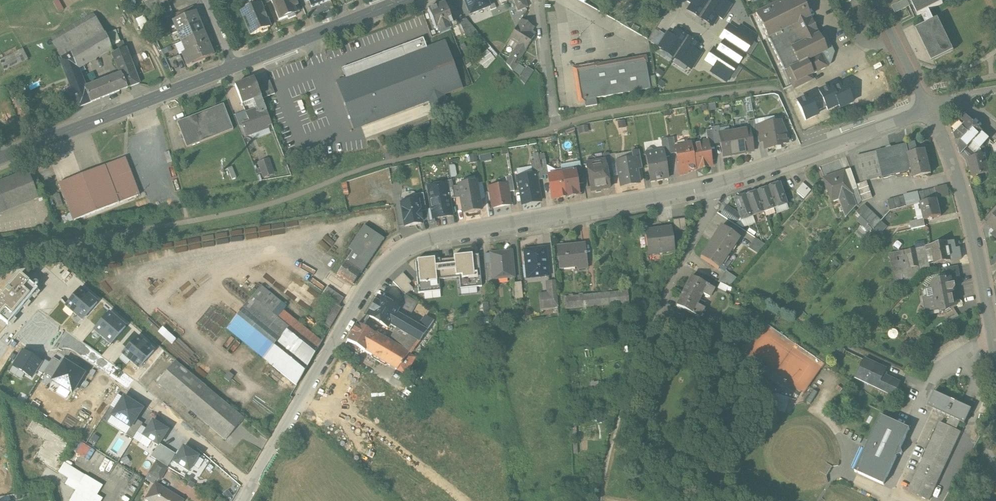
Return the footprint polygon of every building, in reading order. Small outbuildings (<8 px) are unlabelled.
[(168,1),(170,0),(150,0),(149,1),(145,4),(150,10),(157,7),(168,1)] [(271,1),(271,2),(279,21),(288,17),(288,19),(295,16),(295,15),(299,13),(295,0),(271,0),(271,1)] [(470,15),(490,7),(487,0),(464,0),(470,15)] [(692,4),(688,10),(700,18),(712,0),(695,0),(692,4)] [(718,17),(728,2),(725,0),(712,0),(700,18),(712,26),(718,17)] [(756,13),(784,71),(785,71),(793,86),(809,78),(808,77),(828,67),(823,58),(825,52),(823,47),(824,46),(803,3),(805,2),(805,0),(782,0),(756,13)] [(918,15),(922,14),(928,11),(943,3),(942,0),(911,0),(918,15)] [(159,13),(171,8),(168,1),(157,7),(159,13)] [(733,5),(728,2),(718,17),(723,20),(733,5)] [(445,3),(428,10),(436,30),(438,30),(439,33),(450,29),(449,25),(453,24),(445,3)] [(260,6),(241,14),(251,36),(260,32),(262,33),(267,31),(267,29),(268,28),(260,6)] [(174,15),(171,16),(173,22),(195,12),(193,7),(174,15)] [(171,16),(174,15),(171,8),(159,13),(162,20),(171,16)] [(935,20),(934,20),(931,13),(930,13),(928,11),(922,14),(928,26),(921,30),(922,32),(920,33),(923,40),(925,39),(934,58),(942,54),(943,55),(946,54),(945,52),(949,50),(949,49),(950,48),(948,44),(947,44),(946,43),(947,42),(945,38),(944,39),(935,20)] [(92,12),(49,35),(64,58),(72,54),(77,67),(112,48),(114,53),(126,48),(126,47),(128,44),(120,25),(106,33),(92,12)] [(195,12),(173,22),(178,32),(200,23),(195,12)] [(464,20),(460,21),(463,30),(468,28),(464,20)] [(533,27),(522,20),(509,39),(518,45),(526,49),(535,35),(530,32),(533,27)] [(200,23),(178,32),(182,42),(204,33),(200,23)] [(745,53),(753,41),(738,31),(729,26),(721,38),(725,41),(725,40),(745,53)] [(738,31),(753,41),(756,36),(741,26),(738,31)] [(675,29),(672,35),(662,50),(674,58),(688,37),(675,29)] [(662,50),(672,35),(667,31),(665,35),(659,31),(652,43),(662,50)] [(182,42),(181,42),(186,53),(209,43),(204,33),(182,42)] [(674,58),(686,66),(696,51),(700,45),(688,37),(674,58)] [(346,78),(336,82),(354,130),(429,102),(433,113),(449,107),(445,95),(463,88),(445,41),(426,48),(423,39),(343,69),(346,78)] [(738,65),(745,53),(725,40),(725,41),(718,51),(717,52),(738,65)] [(209,43),(186,53),(182,54),(187,64),(213,53),(209,43)] [(526,49),(518,45),(511,57),(503,48),(499,56),(513,71),(526,49)] [(140,83),(126,48),(114,53),(122,74),(128,88),(140,83)] [(488,48),(477,57),(485,67),(497,58),(488,48)] [(715,67),(730,77),(738,65),(717,52),(718,51),(714,49),(706,61),(715,67)] [(0,61),(0,62),(5,71),(28,60),(22,50),(0,61)] [(701,54),(696,51),(686,66),(691,69),(701,54)] [(64,58),(60,60),(68,78),(80,73),(77,67),(72,54),(64,58)] [(645,58),(575,70),(581,100),(650,89),(645,58)] [(533,71),(527,67),(519,78),(525,85),(533,71)] [(730,77),(715,67),(711,72),(726,82),(730,77)] [(80,73),(68,78),(80,107),(92,102),(86,88),(80,73)] [(122,74),(86,88),(92,102),(128,88),(122,74)] [(254,78),(235,86),(244,107),(253,103),(255,110),(246,113),(250,122),(244,125),(247,133),(250,135),(253,133),(254,130),(265,126),(265,124),(271,122),(262,99),(257,86),(254,78)] [(263,83),(269,96),(275,94),(270,81),(263,83)] [(257,86),(262,99),(269,96),(263,83),(257,86)] [(852,103),(843,85),(832,91),(839,105),(840,108),(852,103)] [(830,87),(820,92),(821,96),(826,107),(828,110),(839,105),(832,91),(830,87)] [(816,98),(821,109),(826,107),(821,96),(816,98)] [(798,102),(806,120),(817,115),(815,112),(810,101),(809,97),(798,102)] [(816,98),(810,101),(815,112),(821,109),(816,98)] [(223,105),(210,110),(220,135),(233,130),(223,105)] [(210,110),(177,123),(187,148),(220,135),(210,110)] [(982,132),(965,114),(952,129),(954,135),(961,155),(968,147),(973,142),(982,132)] [(749,129),(751,138),(758,137),(756,126),(755,121),(748,122),(749,129)] [(763,128),(762,128),(765,141),(765,147),(768,148),(774,147),(776,145),(787,143),(785,135),(779,122),(773,123),(774,126),(763,128)] [(762,125),(756,126),(758,137),(759,142),(765,141),(762,128),(763,128),(762,125)] [(712,130),(714,144),(721,143),(720,134),(719,127),(712,128),(712,130)] [(749,129),(734,132),(738,152),(739,152),(739,151),(743,151),(744,152),(753,151),(751,138),(749,129)] [(708,142),(709,149),(715,148),(714,144),(712,130),(706,131),(708,142)] [(734,132),(720,134),(721,143),(723,156),(732,154),(733,153),(737,152),(737,153),(738,152),(734,132)] [(982,132),(973,142),(980,149),(989,139),(982,132)] [(668,138),(670,154),(676,153),(675,146),(676,146),(674,137),(668,138)] [(664,150),(665,157),(671,156),(670,154),(668,138),(661,140),(663,151),(664,150)] [(692,145),(691,145),(696,168),(712,165),(709,149),(708,142),(692,145)] [(925,150),(917,152),(915,142),(906,145),(909,154),(908,154),(911,166),(911,169),(914,178),(931,174),(925,150)] [(973,142),(968,147),(976,154),(977,157),(982,156),(980,149),(973,142)] [(676,146),(675,146),(676,153),(680,174),(686,174),(689,169),(691,171),(696,170),(696,168),(691,145),(692,145),(691,143),(676,146)] [(906,145),(856,157),(864,180),(883,175),(882,173),(906,167),(911,166),(908,154),(909,154),(906,145)] [(976,154),(968,147),(961,155),(966,160),(968,160),(968,159),(977,157),(976,154)] [(653,150),(651,148),(647,149),(645,151),(651,181),(668,178),(665,157),(664,150),(663,151),(654,152),(653,150)] [(634,159),(636,169),(642,168),(639,150),(632,152),(634,159)] [(605,161),(607,172),(612,171),(609,153),(603,154),(605,161)] [(977,157),(968,159),(968,160),(973,178),(989,173),(985,155),(977,157)] [(259,160),(262,177),(275,174),(271,157),(259,160)] [(605,161),(596,162),(595,159),(592,157),(589,158),(588,161),(588,164),(587,164),(592,192),(609,188),(607,172),(605,161)] [(140,195),(125,158),(59,184),(73,221),(140,195)] [(539,160),(542,176),(548,175),(545,159),(539,160)] [(634,159),(617,162),(621,186),(639,183),(636,169),(634,159)] [(536,174),(537,180),(543,179),(542,176),(539,160),(531,162),(533,175),(536,174)] [(574,167),(574,171),(575,171),(577,184),(584,183),(581,166),(574,167)] [(232,167),(228,169),(232,180),(237,178),(232,167)] [(882,173),(884,178),(907,172),(906,170),(906,167),(882,173)] [(562,169),(555,171),(552,175),(548,175),(552,199),(566,196),(562,173),(562,169)] [(850,169),(844,171),(853,194),(852,194),(856,206),(862,200),(856,185),(850,169)] [(0,182),(0,212),(38,197),(28,171),(0,182)] [(577,184),(575,171),(574,171),(562,173),(566,196),(579,194),(577,184)] [(844,171),(824,178),(832,201),(841,198),(847,216),(856,206),(852,194),(853,194),(844,171)] [(533,175),(518,177),(523,204),(540,201),(537,180),(536,174),(533,175)] [(507,184),(508,192),(514,191),(512,176),(506,177),(507,184)] [(446,185),(449,199),(455,198),(453,186),(452,180),(445,181),(446,185)] [(867,181),(856,185),(862,200),(873,198),(867,181)] [(476,182),(458,185),(461,197),(463,213),(481,210),(478,196),(476,184),(476,182)] [(476,184),(478,196),(484,195),(482,183),(476,184)] [(779,183),(768,187),(775,208),(787,204),(779,183)] [(803,183),(799,187),(808,194),(811,190),(803,183)] [(507,184),(489,187),(493,207),(511,204),(508,192),(507,184)] [(446,185),(438,187),(436,190),(429,191),(432,209),(434,218),(435,218),(451,215),(449,199),(446,185)] [(768,187),(757,191),(764,212),(775,208),(768,187)] [(804,198),(808,194),(799,187),(796,191),(804,198)] [(935,188),(918,192),(921,203),(937,199),(935,188)] [(757,191),(745,195),(753,216),(764,212),(757,191)] [(918,192),(904,196),(907,206),(907,207),(920,204),(921,203),(918,192)] [(417,201),(418,201),(420,212),(426,211),(423,193),(416,194),(417,201)] [(745,195),(734,199),(741,220),(753,216),(745,195)] [(904,196),(887,200),(890,211),(907,206),(904,196)] [(921,203),(920,204),(924,219),(924,220),(941,216),(937,199),(921,203)] [(417,201),(401,204),(405,226),(422,223),(420,212),(418,201),(417,201)] [(882,221),(864,204),(856,212),(874,229),(882,221)] [(432,209),(426,211),(429,222),(435,221),(435,218),(434,218),(432,209)] [(731,209),(725,218),(735,225),(739,218),(737,213),(731,209)] [(987,224),(995,231),(992,235),(995,239),(995,214),(987,224)] [(685,218),(673,220),(675,231),(687,230),(685,218)] [(924,219),(910,221),(911,229),(925,226),(924,220),(924,219)] [(887,226),(882,221),(868,236),(873,241),(887,226)] [(363,225),(348,248),(352,251),(346,261),(360,272),(384,239),(363,225)] [(739,238),(721,227),(701,258),(718,269),(739,238)] [(670,228),(646,231),(649,254),(673,251),(670,228)] [(765,245),(755,238),(748,248),(757,254),(765,245)] [(584,243),(574,244),(575,247),(568,248),(568,247),(557,248),(559,265),(576,263),(577,269),(588,268),(586,253),(585,253),(584,243)] [(948,243),(926,247),(929,261),(934,260),(934,264),(961,259),(959,248),(950,250),(948,243)] [(926,247),(915,249),(919,266),(920,275),(923,272),(930,270),(929,261),(926,247)] [(543,248),(524,250),(527,277),(540,276),(540,273),(548,273),(546,257),(544,257),(543,248)] [(915,249),(907,250),(910,268),(919,266),(915,249)] [(907,250),(889,253),(893,271),(910,268),(907,250)] [(511,251),(490,253),(493,278),(514,276),(511,251)] [(417,261),(415,261),(419,293),(432,292),(432,287),(440,286),(439,279),(459,277),(460,284),(468,284),(468,288),(482,286),(479,254),(472,255),(472,254),(454,255),(454,259),(446,260),(447,264),(441,265),(440,258),(435,259),(435,257),(417,259),(417,261)] [(360,272),(346,261),(337,274),(352,284),(360,272)] [(910,268),(893,271),(894,280),(886,282),(888,291),(905,288),(906,286),(908,288),(920,275),(919,266),(910,268)] [(958,266),(946,268),(947,276),(951,278),(960,277),(958,266)] [(737,278),(726,271),(718,282),(729,287),(737,278)] [(394,282),(405,295),(413,288),(409,284),(411,282),(403,273),(394,282)] [(0,298),(0,318),(8,325),(38,290),(20,275),(0,298)] [(946,278),(934,280),(930,286),(931,288),(928,289),(927,291),(928,299),(924,305),(926,312),(928,313),(934,312),(937,314),(940,313),(940,315),(942,315),(957,306),(955,297),(952,295),(950,296),(949,292),(954,291),(956,288),(955,283),(952,284),(951,278),(947,276),(946,278)] [(320,294),(296,277),(284,292),(307,310),(320,294)] [(709,286),(691,277),(684,292),(699,299),(702,294),(709,298),(714,289),(709,286)] [(521,282),(514,283),(515,299),(523,298),(521,282)] [(540,295),(541,307),(558,306),(555,282),(547,283),(548,294),(540,295)] [(323,293),(338,305),(344,296),(327,285),(323,293)] [(286,307),(260,286),(226,327),(296,384),(316,350),(325,334),(288,304),(286,307)] [(80,289),(66,306),(74,313),(89,296),(80,289)] [(627,291),(599,294),(600,306),(629,303),(627,291)] [(699,299),(684,292),(677,306),(695,315),(700,317),(704,308),(697,305),(699,299)] [(565,309),(600,306),(599,294),(564,297),(565,309)] [(405,295),(399,307),(411,314),(418,302),(405,295)] [(89,296),(74,313),(82,320),(97,303),(89,296)] [(397,310),(378,298),(368,316),(388,327),(390,323),(396,312),(397,310)] [(335,303),(323,323),(330,327),(342,307),(338,305),(335,303)] [(430,311),(422,306),(418,311),(426,317),(430,311)] [(419,327),(399,316),(400,314),(396,312),(390,323),(400,329),(419,340),(426,332),(419,327)] [(684,318),(674,312),(671,317),(682,323),(684,318)] [(95,331),(92,335),(98,340),(101,337),(102,338),(117,320),(109,313),(94,330),(95,331)] [(433,322),(426,317),(419,327),(426,332),(433,322)] [(117,320),(102,338),(104,338),(100,342),(106,347),(110,344),(111,345),(126,327),(117,320)] [(375,334),(357,323),(347,341),(353,344),(351,347),(357,350),(359,347),(365,351),(375,334)] [(419,340),(400,329),(398,333),(396,331),(389,342),(409,354),(419,340)] [(389,342),(375,334),(365,351),(406,375),(417,356),(415,355),(414,357),(409,354),(389,342)] [(137,337),(122,354),(131,361),(146,344),(137,337)] [(175,339),(168,347),(185,361),(191,354),(175,339)] [(146,344),(131,361),(139,369),(154,351),(146,344)] [(41,363),(23,351),(13,367),(32,378),(37,370),(41,363)] [(63,364),(53,358),(50,363),(43,373),(54,380),(63,364)] [(41,363),(37,370),(43,374),(43,373),(50,363),(44,359),(41,363)] [(887,370),(864,359),(856,377),(894,396),(900,383),(884,375),(887,370)] [(84,374),(65,362),(63,364),(54,380),(53,382),(72,394),(84,374)] [(243,418),(176,362),(158,383),(225,440),(243,418)] [(971,409),(934,392),(928,406),(965,424),(971,409)] [(778,393),(774,408),(787,411),(790,396),(778,393)] [(136,420),(142,409),(124,397),(112,416),(130,428),(136,420)] [(910,429),(881,415),(855,471),(884,485),(897,456),(901,455),(903,452),(902,452),(901,448),(910,429)] [(130,428),(112,416),(108,423),(126,435),(130,428)] [(130,428),(126,435),(133,439),(143,424),(136,420),(130,428)] [(168,431),(153,422),(143,436),(158,446),(168,431)] [(961,432),(940,423),(908,491),(929,500),(961,432)] [(88,456),(90,445),(78,442),(75,452),(88,456)] [(198,457),(183,447),(174,462),(189,472),(198,457)] [(175,455),(165,449),(157,461),(168,467),(175,455)] [(167,468),(157,461),(153,467),(164,474),(167,468)] [(103,498),(97,495),(103,486),(65,462),(59,472),(69,478),(65,484),(76,490),(69,500),(101,500),(103,498)] [(164,474),(153,467),(150,473),(160,480),(164,474)] [(156,484),(147,499),(150,500),(182,500),(156,484)] [(827,500),(846,500),(832,492),(827,500)]
